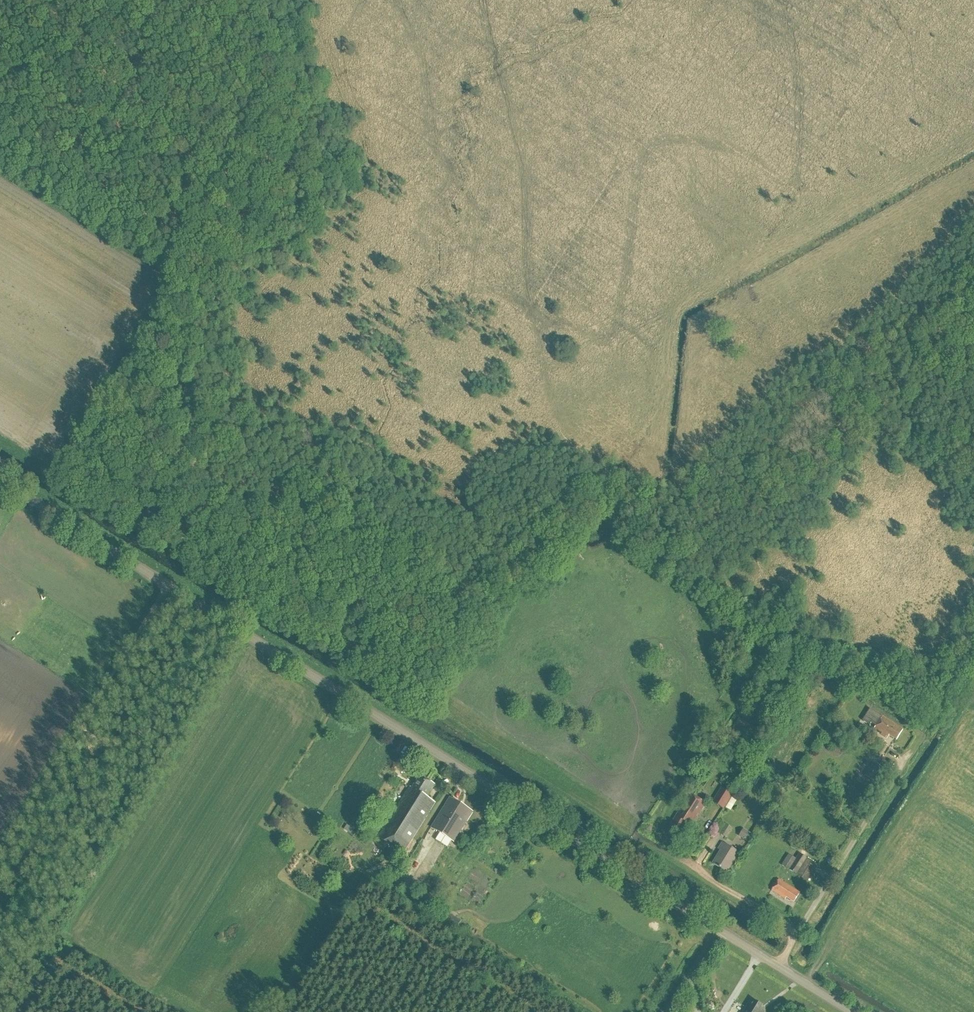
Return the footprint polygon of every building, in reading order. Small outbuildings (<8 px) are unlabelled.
[(870,709),(862,721),(869,726),(870,723),(876,727),(874,729),(873,731),(886,740),(889,736),(895,739),(901,730),(882,717),(870,709)] [(734,735),(742,740),(750,726),(742,721),(734,735)] [(876,782),(883,770),(884,769),(874,762),(873,764),(865,776),(875,782),(876,782)] [(427,798),(434,785),(419,776),(411,788),(409,787),(378,837),(403,853),(434,803),(427,798)] [(772,788),(770,792),(775,796),(777,792),(780,793),(782,788),(780,787),(782,783),(775,779),(770,787),(772,788)] [(711,802),(722,808),(731,794),(720,787),(711,802)] [(698,799),(706,805),(711,797),(703,792),(698,799)] [(667,834),(676,839),(686,824),(690,826),(704,803),(688,794),(669,826),(671,827),(667,834)] [(455,842),(473,813),(448,798),(431,827),(455,842)] [(850,814),(857,815),(858,811),(856,811),(856,807),(850,807),(850,814)] [(354,829),(347,825),(344,829),(351,834),(354,829)] [(719,834),(725,838),(731,828),(725,825),(719,834)] [(742,828),(738,836),(748,842),(752,834),(742,828)] [(721,851),(713,864),(726,872),(738,853),(721,843),(718,849),(721,851)] [(781,865),(806,882),(817,865),(792,849),(781,865)] [(782,869),(778,877),(788,881),(791,874),(782,869)] [(785,896),(793,902),(799,893),(778,880),(772,891),(784,899),(785,896)] [(356,890),(361,893),(366,886),(361,883),(356,890)] [(763,1011),(759,1009),(761,1006),(750,999),(742,1011),(763,1011)]
